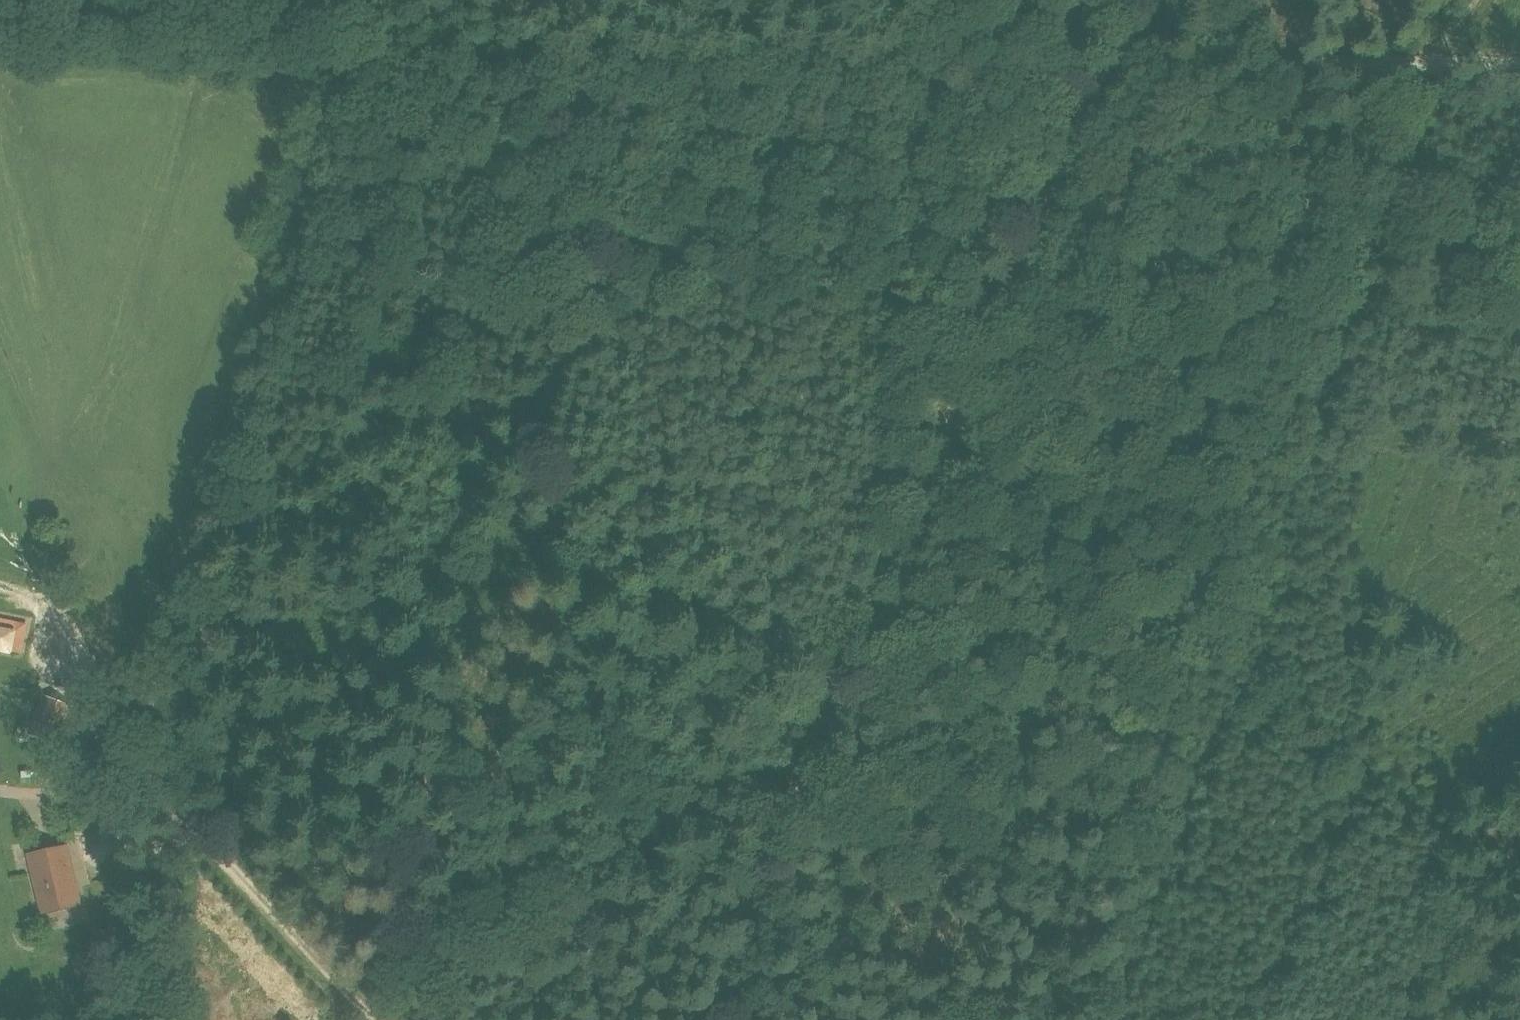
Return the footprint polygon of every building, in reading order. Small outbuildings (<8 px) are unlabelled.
[(27,634),(14,632),(0,630),(0,649),(11,651),(22,654),(27,634)] [(43,694),(27,734),(61,748),(77,708),(43,694)] [(69,844),(26,853),(41,917),(84,907),(69,844)]
